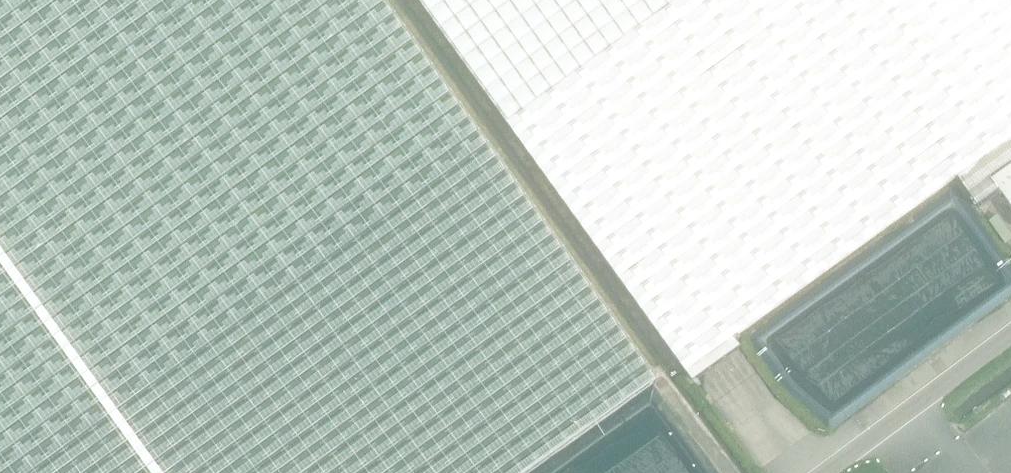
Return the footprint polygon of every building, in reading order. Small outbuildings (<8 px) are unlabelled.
[(598,421),(657,378),(385,0),(0,0),(0,472),(525,472),(598,421)] [(518,138),(598,249),(687,373),(693,380),(740,345),(735,338),(958,178),(980,209),(1002,193),(992,179),(1010,165),(1010,0),(419,0),(518,138)] [(992,179),(1002,193),(1010,206),(1010,165),(992,179)]
